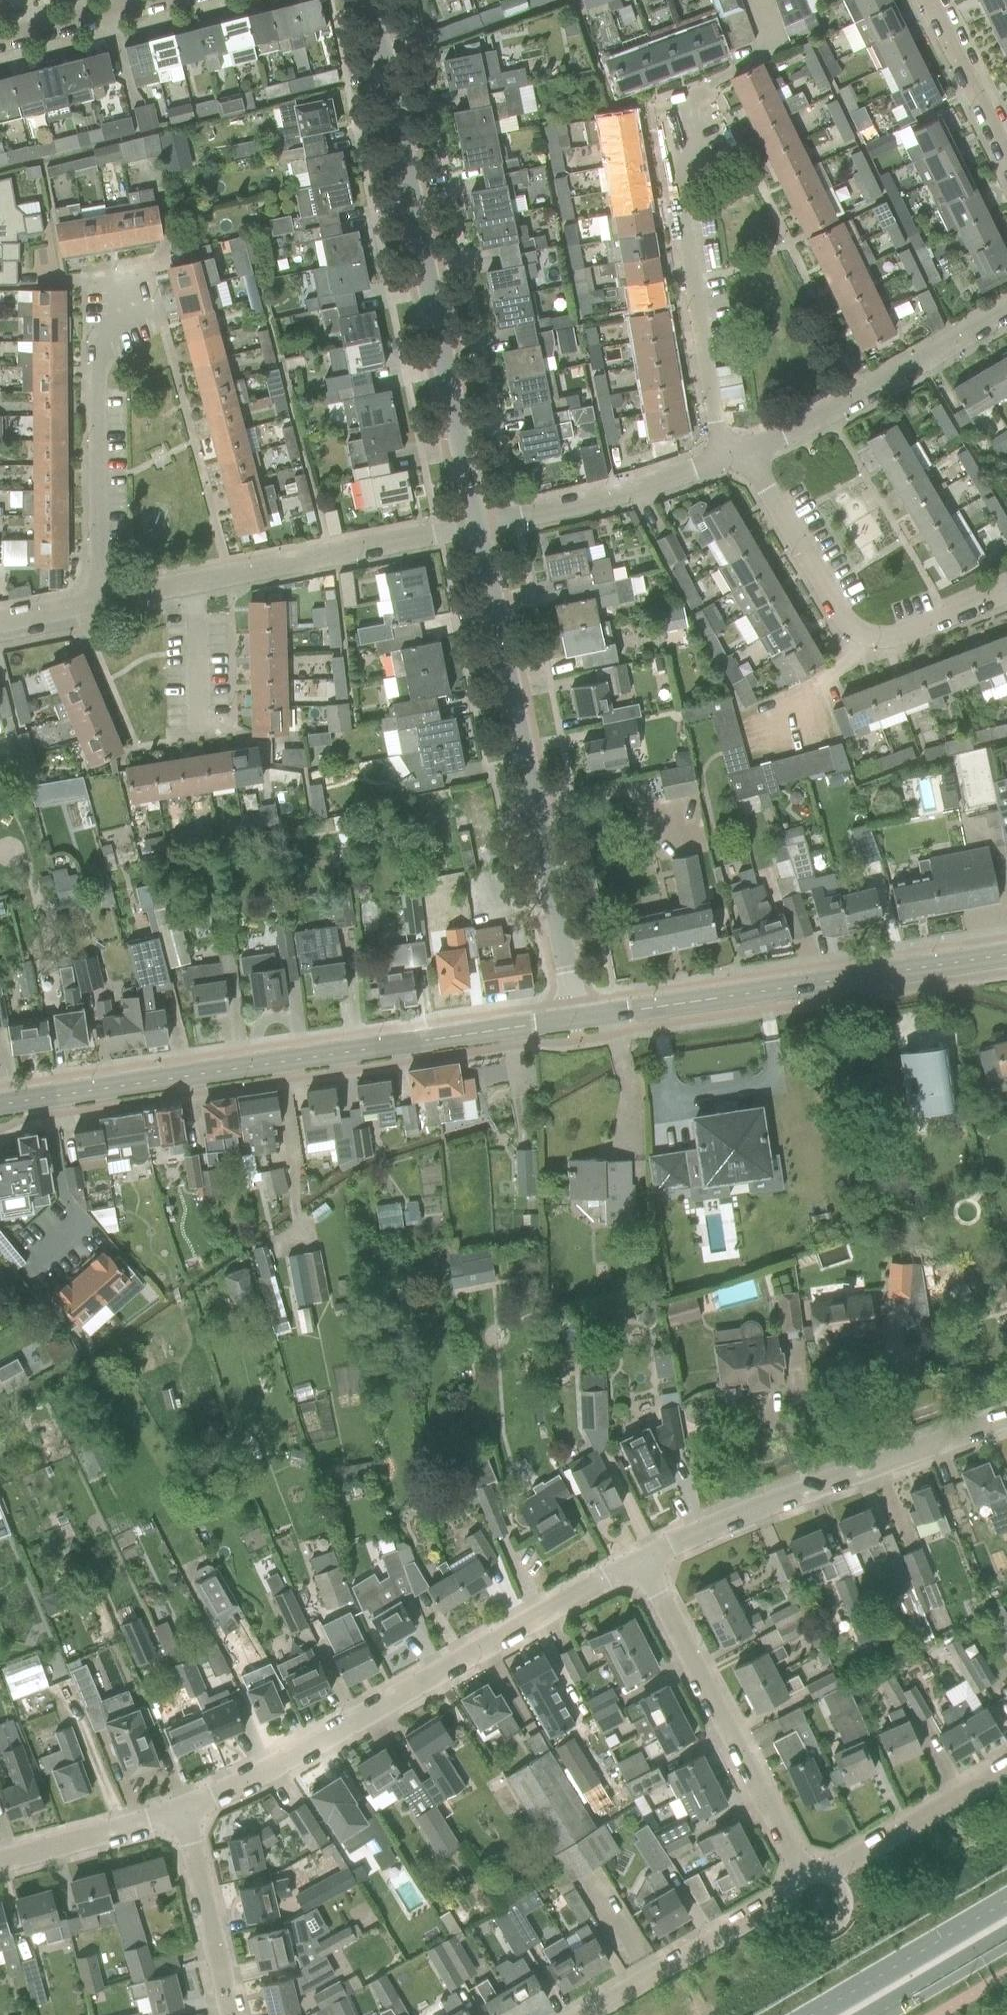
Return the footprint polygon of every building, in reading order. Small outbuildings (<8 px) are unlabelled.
[(326,28),(319,0),(315,0),(292,6),(300,35),(301,34),(304,48),(317,45),(313,31),(326,28)] [(524,0),(509,0),(498,4),(499,7),(504,19),(528,10),(524,0)] [(552,1),(552,0),(524,0),(528,10),(552,1)] [(607,3),(606,0),(582,0),(586,11),(607,3)] [(745,10),(741,0),(723,0),(712,5),(717,20),(745,10)] [(806,3),(805,0),(780,0),(774,3),(783,28),(799,20),(799,19),(811,13),(806,3)] [(892,3),(890,0),(842,0),(853,22),(892,3)] [(986,15),(1006,5),(1006,0),(979,0),(986,15)] [(865,46),(903,27),(892,3),(853,22),(865,46)] [(986,15),(998,39),(1006,35),(1006,5),(986,15)] [(288,38),(300,35),(292,6),(268,12),(279,54),(292,51),(288,38)] [(481,27),(504,19),(499,7),(476,15),(481,27)] [(723,35),(750,25),(745,10),(717,20),(723,35)] [(279,54),(268,12),(244,18),(255,59),(255,56),(278,50),(279,54)] [(804,19),(812,16),(811,13),(799,19),(799,20),(783,28),(787,38),(808,30),(804,19)] [(450,38),(481,27),(476,15),(445,26),(450,38)] [(230,66),(230,65),(218,18),(205,22),(207,27),(196,30),(204,59),(208,72),(220,68),(217,56),(227,54),(230,66)] [(244,18),(222,23),(221,18),(218,18),(230,65),(255,59),(244,18)] [(575,20),(563,23),(565,36),(578,33),(575,20)] [(723,53),(713,25),(711,21),(677,34),(681,45),(689,42),(696,63),(723,53)] [(728,51),(756,41),(750,25),(723,35),(728,51)] [(880,68),(915,51),(903,27),(865,46),(865,47),(869,45),(880,68)] [(831,48),(848,42),(842,29),(826,35),(831,48)] [(180,65),(204,59),(196,30),(173,36),(180,65)] [(689,42),(681,45),(677,34),(651,43),(655,55),(662,52),(670,72),(696,63),(689,42)] [(998,39),(1006,57),(1006,35),(998,39)] [(167,69),(180,65),(173,36),(148,42),(158,83),(170,80),(167,69)] [(135,89),(158,83),(148,42),(126,48),(125,45),(124,45),(135,89)] [(662,52),(655,55),(651,43),(624,53),(628,65),(636,62),(643,82),(670,72),(662,52)] [(810,74),(820,68),(808,43),(797,48),(810,74)] [(115,82),(112,69),(107,49),(106,50),(107,53),(82,60),(92,100),(105,97),(102,86),(115,82)] [(463,56),(444,60),(447,74),(446,75),(447,81),(448,81),(450,89),(465,86),(467,99),(476,97),(517,88),(526,86),(523,69),(498,74),(493,50),(478,53),(463,56)] [(830,50),(819,55),(824,66),(835,61),(830,50)] [(890,93),(927,74),(915,51),(880,68),(881,70),(879,71),(890,93)] [(636,62),(628,65),(624,53),(605,60),(617,92),(643,82),(636,62)] [(69,106),(92,100),(82,60),(58,66),(69,106)] [(830,78),(841,73),(835,61),(824,66),(830,78)] [(780,77),(770,82),(761,65),(732,79),(745,105),(774,91),(784,86),(780,77)] [(68,106),(69,106),(58,66),(33,72),(44,112),(46,112),(43,100),(65,95),(68,106)] [(291,67),(284,69),(287,78),(294,76),(291,67)] [(819,93),(830,88),(820,68),(810,74),(819,93)] [(313,88),(339,82),(336,69),(310,75),(313,88)] [(20,119),(44,112),(33,72),(10,78),(20,119)] [(902,119),(947,97),(935,72),(927,76),(927,74),(890,93),(902,119)] [(289,94),(313,88),(310,75),(286,81),(289,94)] [(20,119),(10,78),(0,80),(0,124),(20,119)] [(266,100),(289,94),(286,81),(263,87),(266,100)] [(855,103),(858,102),(849,84),(837,91),(848,114),(858,109),(855,103)] [(469,109),(454,112),(460,141),(518,129),(516,115),(522,114),(517,88),(476,97),(467,99),(469,109)] [(801,95),(781,105),(774,91),(745,105),(757,131),(787,117),(807,107),(801,95)] [(255,110),(253,102),(250,92),(239,94),(239,93),(238,94),(243,113),(255,110)] [(220,119),(243,113),(238,94),(214,100),(217,113),(218,113),(220,119)] [(314,132),(335,128),(329,99),(296,106),(294,99),(276,103),(282,128),(270,131),(275,153),(317,144),(314,132)] [(194,119),(217,113),(214,100),(190,106),(194,119)] [(833,124),(845,119),(835,100),(824,106),(833,124)] [(190,106),(190,103),(166,110),(170,125),(194,119),(190,106)] [(138,133),(158,128),(152,105),(133,109),(138,133)] [(858,109),(848,114),(854,125),(864,120),(862,116),(858,109)] [(601,143),(635,138),(631,114),(583,122),(587,147),(602,145),(601,143)] [(102,142),(134,134),(130,117),(99,125),(100,129),(99,129),(102,142)] [(769,155),(798,141),(787,117),(757,131),(769,155)] [(913,161),(951,142),(939,118),(912,131),(923,155),(913,161)] [(843,144),(854,138),(845,119),(833,124),(843,144)] [(564,125),(544,128),(548,153),(560,151),(558,139),(566,137),(564,125)] [(858,134),(863,144),(876,138),(870,127),(858,134)] [(79,148),(102,142),(99,129),(76,135),(79,148)] [(518,129),(460,141),(463,154),(462,154),(463,161),(464,160),(466,169),(481,166),(483,178),(492,176),(518,171),(516,158),(506,160),(504,147),(497,149),(494,135),(519,130),(518,129)] [(870,160),(896,147),(889,132),(863,145),(870,160)] [(54,154),(79,148),(76,135),(51,141),(51,143),(54,154)] [(122,165),(145,159),(140,138),(117,144),(118,150),(120,150),(121,155),(118,156),(119,161),(121,161),(122,165)] [(605,167),(639,162),(635,138),(601,143),(602,145),(605,167)] [(781,180),(811,166),(798,141),(769,155),(781,180)] [(925,184),(962,165),(951,142),(913,161),(918,171),(928,166),(935,179),(925,183),(925,184)] [(31,160),(54,154),(51,143),(39,146),(39,144),(27,147),(31,160)] [(120,150),(118,150),(117,144),(94,149),(97,166),(119,161),(118,156),(121,155),(120,150)] [(340,151),(319,156),(317,144),(275,153),(278,166),(289,163),(292,175),(306,172),(310,188),(346,180),(343,166),(344,166),(343,159),(341,159),(340,151)] [(27,147),(5,152),(4,146),(2,147),(7,166),(31,160),(27,147)] [(97,166),(94,149),(92,149),(94,156),(71,162),(72,167),(70,168),(71,172),(72,172),(73,179),(99,173),(97,166)] [(858,175),(869,169),(860,150),(848,156),(858,175)] [(552,174),(564,172),(560,151),(548,153),(552,174)] [(70,168),(72,167),(71,162),(46,168),(48,178),(71,172),(70,168)] [(609,191),(643,186),(639,162),(605,167),(609,191)] [(937,208),(974,189),(962,165),(925,184),(937,208)] [(794,206),(823,192),(811,166),(781,180),(794,206)] [(39,167),(27,169),(29,179),(40,177),(39,167)] [(485,189),(471,192),(476,221),(510,214),(507,198),(514,197),(512,185),(529,181),(527,169),(518,171),(492,176),(483,178),(485,189)] [(858,175),(853,177),(865,203),(882,195),(869,169),(858,175)] [(889,201),(899,196),(888,173),(878,178),(889,201)] [(0,180),(0,220),(17,234),(24,233),(25,235),(44,232),(40,213),(18,217),(11,177),(0,180)] [(557,200),(569,198),(565,177),(553,179),(557,200)] [(300,217),(288,220),(291,232),(333,223),(331,212),(336,211),(351,207),(346,180),(310,188),(294,191),(300,217)] [(606,216),(647,210),(643,186),(609,191),(613,215),(606,216)] [(823,192),(794,206),(806,231),(824,223),(835,217),(843,214),(830,188),(823,192)] [(141,208),(129,210),(136,247),(152,244),(151,238),(161,236),(157,216),(152,189),(138,191),(141,208)] [(949,232),(986,214),(974,189),(937,208),(949,232)] [(541,208),(553,206),(550,191),(538,193),(541,208)] [(901,226),(911,221),(899,196),(889,201),(901,226)] [(561,222),(573,220),(569,198),(557,200),(561,222)] [(896,226),(895,224),(885,202),(870,209),(882,233),(885,232),(896,226)] [(128,203),(105,207),(106,214),(111,245),(113,245),(120,243),(121,249),(136,247),(129,210),(128,203)] [(67,207),(54,209),(58,234),(62,253),(71,252),(72,258),(88,255),(81,218),(70,220),(67,207)] [(610,240),(651,233),(647,210),(606,216),(610,240)] [(106,214),(81,218),(88,255),(103,252),(102,246),(110,245),(111,245),(106,214)] [(510,214),(476,221),(479,234),(478,234),(479,241),(480,240),(482,248),(497,245),(499,258),(535,251),(547,248),(544,236),(532,238),(528,239),(525,225),(513,227),(510,214)] [(970,250),(997,237),(986,214),(949,232),(959,227),(970,250)] [(820,260),(861,241),(850,219),(809,239),(820,260)] [(0,220),(0,238),(1,238),(1,242),(0,242),(0,261),(1,261),(1,270),(0,270),(0,285),(17,285),(17,261),(19,261),(19,242),(17,242),(17,234),(0,220)] [(907,238),(917,233),(911,221),(901,226),(907,238)] [(356,231),(335,235),(333,223),(291,232),(293,245),(320,240),(326,267),(362,259),(359,246),(360,245),(359,239),(358,239),(356,231)] [(577,246),(578,246),(574,225),(562,227),(567,249),(572,248),(572,245),(577,244),(577,246)] [(893,249),(905,244),(896,226),(885,232),(893,249)] [(607,265),(655,257),(651,233),(610,240),(604,241),(607,265)] [(1006,264),(1006,257),(997,237),(970,250),(982,276),(1006,264)] [(875,262),(875,261),(864,240),(861,242),(861,241),(820,260),(830,282),(861,268),(861,269),(875,262)] [(578,246),(577,246),(577,244),(572,245),(572,248),(567,249),(571,271),(583,269),(578,246)] [(176,294),(206,286),(219,282),(212,260),(208,245),(187,250),(190,263),(170,268),(173,280),(169,281),(172,293),(176,292),(176,294)] [(924,273),(934,268),(923,245),(913,250),(924,273)] [(238,277),(241,276),(253,272),(247,249),(232,253),(238,277)] [(905,273),(916,268),(907,250),(896,255),(905,273)] [(502,269),(487,272),(493,301),(527,294),(523,277),(535,275),(533,265),(535,264),(538,264),(535,251),(499,258),(502,269)] [(617,287),(659,280),(655,257),(607,265),(598,267),(599,277),(611,275),(612,279),(616,278),(617,287)] [(347,293),(368,289),(362,259),(326,267),(332,294),(306,300),(309,312),(349,303),(347,293)] [(871,290),(861,269),(861,268),(830,282),(841,304),(871,290)] [(915,293),(926,287),(916,268),(905,273),(915,293)] [(931,286),(941,282),(934,268),(924,273),(931,286)] [(583,269),(571,271),(576,296),(581,295),(580,292),(585,291),(585,293),(588,292),(583,269)] [(253,272),(241,276),(247,299),(252,298),(253,301),(258,299),(258,298),(260,297),(253,272)] [(629,310),(663,304),(659,280),(617,287),(617,288),(626,287),(629,310)] [(206,286),(176,294),(183,319),(213,310),(221,308),(218,294),(215,283),(206,286)] [(851,326),(882,311),(871,290),(841,304),(851,326)] [(926,315),(936,310),(927,290),(917,295),(926,314),(926,315)] [(34,302),(16,303),(17,317),(22,317),(34,317),(63,316),(63,291),(34,291),(34,302)] [(588,292),(585,293),(585,291),(580,292),(581,295),(576,296),(580,316),(592,314),(588,292)] [(527,294),(493,301),(495,314),(494,314),(495,320),(496,320),(498,328),(513,325),(515,337),(524,336),(550,330),(556,329),(571,326),(575,325),(573,314),(548,319),(548,318),(537,320),(532,293),(527,294)] [(252,298),(247,299),(250,309),(252,318),(262,315),(258,299),(253,301),(252,298)] [(914,298),(890,306),(893,318),(918,310),(914,298)] [(372,311),(352,315),(349,303),(309,312),(309,313),(318,310),(324,337),(339,334),(341,346),(378,339),(375,325),(376,325),(375,319),(374,319),(372,311)] [(189,342),(219,334),(213,310),(183,319),(189,342)] [(926,314),(922,316),(931,334),(944,326),(936,310),(926,315),(926,314)] [(892,333),(884,315),(882,311),(851,326),(862,348),(892,333)] [(631,342),(668,336),(664,312),(628,318),(631,342)] [(34,317),(22,317),(22,342),(35,342),(63,341),(69,341),(69,325),(63,325),(63,317),(63,316),(34,317)] [(587,350),(598,348),(594,327),(583,330),(587,350)] [(270,345),(272,345),(268,330),(256,333),(260,347),(265,346),(265,349),(270,347),(270,345)] [(518,349),(503,352),(509,381),(543,373),(540,358),(551,356),(553,343),(550,330),(524,336),(515,337),(518,349)] [(195,367),(226,358),(219,334),(189,342),(195,367)] [(635,366),(672,360),(668,336),(631,342),(635,366)] [(363,371),(384,367),(378,339),(341,346),(347,373),(323,378),(326,391),(335,389),(366,383),(363,371)] [(16,367),(63,366),(63,341),(35,342),(35,352),(16,352),(16,367)] [(265,365),(277,361),(272,345),(270,345),(270,347),(265,349),(265,346),(260,347),(265,365)] [(591,372),(602,370),(598,348),(587,350),(591,372)] [(998,362),(1006,377),(1006,357),(998,362)] [(202,391),(232,382),(226,358),(195,367),(202,391)] [(630,392),(676,384),(672,360),(635,366),(639,390),(630,392)] [(1006,396),(1006,377),(998,362),(975,376),(992,405),(1006,396)] [(22,391),(63,391),(63,366),(16,367),(16,368),(22,368),(22,391)] [(276,370),(265,373),(271,396),(273,396),(277,394),(278,397),(283,396),(282,395),(276,370)] [(543,373),(509,381),(511,393),(510,394),(511,400),(513,400),(514,408),(529,405),(532,418),(540,416),(567,411),(564,398),(564,397),(548,401),(543,373)] [(607,396),(608,396),(603,374),(592,376),(596,398),(597,397),(597,399),(602,398),(602,394),(606,394),(607,396)] [(969,419),(992,405),(975,376),(952,389),(964,409),(969,419)] [(207,413),(238,405),(232,382),(202,391),(207,413)] [(388,391),(368,395),(366,383),(335,389),(338,403),(342,402),(348,428),(394,419),(391,405),(393,405),(391,398),(390,399),(388,391)] [(647,414),(680,408),(676,384),(630,392),(632,401),(644,399),(647,414)] [(35,416),(64,415),(63,391),(22,391),(22,392),(35,392),(35,416)] [(277,411),(288,408),(284,394),(282,395),(283,396),(278,397),(277,394),(273,396),(277,411)] [(608,396),(607,396),(606,394),(602,394),(602,398),(597,399),(597,397),(596,398),(601,421),(613,419),(608,396)] [(939,428),(950,422),(940,403),(929,410),(939,428)] [(214,437),(244,429),(238,405),(207,413),(214,437)] [(534,428),(519,431),(525,460),(559,453),(556,438),(572,435),(570,424),(569,420),(572,419),(573,426),(594,422),(591,408),(571,412),(567,412),(567,411),(540,416),(532,418),(534,428)] [(651,437),(684,432),(680,408),(647,414),(651,437)] [(964,409),(952,416),(959,428),(971,421),(969,419),(964,409)] [(35,441),(64,440),(64,415),(35,416),(35,441)] [(621,436),(620,429),(618,418),(613,419),(601,421),(606,446),(617,444),(616,437),(621,436)] [(379,451),(400,447),(394,419),(348,428),(348,429),(358,427),(361,439),(347,442),(352,469),(382,463),(379,451)] [(950,446),(961,440),(950,422),(939,428),(950,446)] [(907,447),(903,442),(893,424),(867,440),(880,463),(917,441),(907,447)] [(294,441),(295,441),(291,426),(281,428),(285,442),(289,441),(290,444),(295,443),(294,441)] [(256,452),(250,453),(244,429),(214,437),(220,462),(256,452)] [(1006,430),(987,442),(996,458),(1006,452),(1006,430)] [(36,465),(64,465),(64,440),(35,441),(36,465)] [(289,460),(299,458),(295,441),(294,441),(295,443),(290,444),(289,441),(285,442),(289,460)] [(894,486),(931,464),(917,441),(880,463),(894,486)] [(600,444),(580,448),(586,483),(607,478),(600,444)] [(967,474),(978,468),(966,450),(956,456),(967,474)] [(254,466),(259,465),(256,452),(220,462),(227,486),(257,478),(254,466)] [(1006,472),(1006,458),(998,463),(1005,473),(1006,472)] [(405,470),(384,474),(382,463),(352,469),(355,481),(359,480),(365,508),(398,502),(408,499),(410,499),(408,485),(409,485),(407,478),(406,478),(405,470)] [(922,470),(931,465),(931,464),(894,486),(907,509),(935,493),(922,470)] [(36,490),(64,490),(64,465),(36,465),(36,490)] [(981,498),(992,492),(978,468),(967,474),(981,498)] [(307,490),(308,490),(304,474),(293,477),(297,491),(301,490),(302,493),(307,492),(307,490)] [(272,485),(260,488),(257,478),(227,486),(233,510),(276,499),(272,485)] [(921,533),(959,511),(945,488),(935,493),(907,509),(921,533)] [(70,490),(64,490),(36,490),(22,490),(22,515),(33,515),(64,515),(64,506),(70,506),(70,490)] [(306,522),(316,520),(308,490),(307,490),(307,492),(302,493),(301,490),(297,491),(303,514),(304,513),(306,522)] [(993,521),(1004,515),(993,495),(982,502),(993,521)] [(274,500),(276,499),(233,510),(239,533),(246,532),(267,526),(264,515),(277,512),(274,500)] [(408,499),(398,502),(400,511),(410,509),(408,499)] [(702,547),(742,523),(728,500),(701,516),(708,527),(699,532),(696,538),(702,547)] [(633,510),(627,511),(633,527),(640,524),(633,510)] [(948,518),(959,511),(921,533),(935,556),(961,540),(948,518)] [(26,540),(65,539),(64,515),(33,515),(33,540),(26,540)] [(1006,538),(1006,519),(1004,515),(993,521),(997,528),(1005,540),(1006,538)] [(339,522),(326,524),(328,536),(341,534),(339,522)] [(755,546),(742,523),(702,547),(715,539),(729,562),(755,546)] [(564,550),(544,555),(544,556),(546,555),(551,579),(549,580),(549,581),(565,578),(574,576),(576,588),(613,581),(611,568),(608,557),(604,558),(587,561),(584,548),(593,546),(590,529),(561,535),(564,550)] [(246,532),(239,533),(242,544),(249,542),(246,532)] [(669,565),(685,557),(672,532),(656,541),(669,565)] [(961,540),(935,556),(948,579),(950,578),(975,563),(986,557),(972,534),(961,540)] [(59,565),(65,565),(65,539),(26,540),(26,565),(47,565),(59,565)] [(764,561),(768,556),(761,545),(755,546),(729,562),(717,569),(731,591),(769,569),(764,561)] [(59,565),(47,565),(47,589),(60,589),(59,565)] [(422,567),(424,566),(424,565),(384,573),(389,599),(427,592),(422,567)] [(682,589),(692,584),(682,565),(672,570),(682,589)] [(731,591),(744,614),(782,592),(769,569),(731,591)] [(356,606),(352,572),(352,571),(338,574),(342,608),(356,606)] [(570,601),(554,605),(554,606),(556,605),(561,629),(598,622),(596,609),(634,602),(633,594),(645,592),(642,575),(630,578),(613,581),(576,588),(579,599),(570,601)] [(692,584),(682,589),(692,608),(695,606),(702,603),(694,588),(692,584)] [(29,585),(8,590),(9,600),(31,595),(29,585)] [(324,601),(336,600),(334,588),(323,590),(324,601)] [(382,623),(356,628),(359,644),(375,641),(413,634),(411,622),(418,621),(435,617),(434,616),(432,616),(427,592),(389,599),(392,614),(381,616),(382,623)] [(782,592),(744,614),(758,638),(769,631),(796,615),(782,592)] [(327,627),(339,625),(336,600),(324,601),(326,624),(327,627)] [(282,628),(282,621),(282,601),(251,602),(251,629),(282,628)] [(700,640),(711,634),(726,626),(714,603),(688,617),(700,640)] [(663,632),(687,628),(683,608),(659,612),(663,632)] [(771,660),(809,638),(796,615),(769,631),(758,638),(771,660)] [(598,622),(561,629),(566,655),(564,655),(565,656),(580,653),(589,651),(592,664),(582,666),(583,667),(602,663),(616,660),(613,642),(603,644),(598,623),(598,622)] [(329,648),(341,647),(339,625),(327,627),(329,648)] [(252,655),(283,654),(282,628),(251,629),(252,655)] [(439,641),(416,645),(413,634),(375,641),(378,655),(389,652),(394,676),(442,667),(437,642),(440,642),(439,641)] [(730,654),(724,657),(711,634),(700,640),(714,665),(714,664),(730,654)] [(1006,669),(1006,636),(991,642),(1002,671),(1006,669)] [(791,668),(800,682),(814,674),(811,669),(823,661),(817,651),(820,648),(815,640),(811,640),(809,638),(771,660),(778,672),(783,673),(791,668)] [(989,642),(988,639),(985,638),(976,642),(974,645),(975,648),(967,651),(982,691),(993,687),(989,676),(1002,671),(991,642),(989,642)] [(982,691),(967,651),(941,660),(952,689),(977,680),(982,691)] [(253,681),(284,680),(283,654),(252,655),(253,681)] [(731,684),(742,677),(730,654),(714,664),(719,662),(731,684)] [(49,696),(90,679),(80,655),(41,671),(51,696),(49,696)] [(333,679),(345,678),(343,657),(331,659),(333,679)] [(939,694),(952,689),(941,660),(916,670),(926,699),(927,699),(931,711),(944,706),(939,694)] [(609,697),(629,692),(624,664),(595,669),(598,682),(571,687),(577,718),(612,711),(609,697)] [(392,707),(387,708),(389,717),(429,709),(426,697),(434,696),(450,693),(449,691),(447,692),(442,667),(394,676),(398,697),(390,698),(392,707)] [(902,708),(926,699),(916,670),(891,679),(902,708)] [(744,678),(743,679),(742,677),(731,684),(743,708),(757,701),(744,678)] [(335,700),(347,699),(345,678),(333,679),(335,700)] [(67,717),(101,703),(90,679),(49,696),(53,706),(61,702),(67,717)] [(877,718),(902,708),(891,679),(866,689),(877,718)] [(253,707),(285,706),(284,680),(253,681),(253,707)] [(26,702),(26,701),(21,681),(9,684),(14,705),(26,702)] [(864,722),(877,718),(866,689),(841,698),(843,706),(832,710),(842,736),(854,732),(856,737),(868,733),(864,722)] [(722,698),(679,710),(679,711),(682,724),(683,724),(698,720),(703,718),(710,716),(710,715),(733,709),(729,696),(722,698)] [(31,722),(29,713),(26,702),(14,705),(19,725),(31,722)] [(78,741),(111,727),(101,703),(67,717),(78,741)] [(327,734),(352,731),(348,703),(324,706),(327,732),(327,734)] [(254,733),(285,733),(285,706),(253,707),(254,733)] [(389,718),(380,719),(382,731),(395,729),(398,742),(401,754),(457,743),(452,718),(455,717),(454,716),(438,719),(436,708),(429,709),(389,717),(389,718)] [(733,709),(710,715),(710,716),(713,727),(736,721),(734,711),(733,709)] [(626,750),(640,747),(634,718),(603,725),(605,738),(582,742),(588,770),(604,766),(604,770),(629,765),(626,750)] [(716,739),(739,733),(736,721),(713,727),(716,739)] [(1006,737),(1006,724),(995,727),(998,739),(1006,737)] [(88,765),(121,751),(111,727),(78,741),(88,765)] [(975,744),(998,739),(995,727),(972,732),(975,744)] [(22,756),(33,754),(27,732),(15,735),(18,747),(19,746),(22,756)] [(327,732),(307,734),(308,746),(329,743),(327,734),(327,732)] [(719,751),(743,745),(739,733),(716,739),(719,751)] [(946,757),(968,752),(965,740),(943,745),(946,757)] [(465,767),(463,767),(457,743),(401,754),(397,754),(411,772),(402,779),(403,781),(405,780),(407,793),(443,785),(441,773),(465,768),(465,767)] [(829,746),(828,746),(829,747),(834,769),(835,773),(849,769),(841,744),(841,743),(840,743),(829,746)] [(722,763),(746,756),(743,745),(719,751),(722,763)] [(925,762),(946,757),(943,745),(922,750),(925,762)] [(22,756),(19,746),(18,747),(0,752),(0,757),(2,763),(0,764),(0,778),(7,776),(8,780),(18,778),(17,773),(24,771),(25,770),(22,756)] [(828,746),(817,749),(817,751),(823,772),(834,769),(829,747),(828,746)] [(895,766),(915,758),(911,746),(891,754),(895,766)] [(262,782),(259,768),(256,748),(229,752),(235,787),(262,782)] [(282,748),(283,762),(298,762),(298,748),(282,748)] [(817,749),(805,752),(805,754),(811,775),(823,772),(817,751),(817,749)] [(209,791),(235,787),(229,752),(204,757),(209,791)] [(805,752),(793,756),(794,757),(799,779),(811,775),(805,754),(805,752)] [(25,776),(38,772),(33,754),(22,756),(25,770),(24,771),(25,776)] [(859,779),(895,766),(891,754),(854,768),(859,779)] [(726,775),(749,768),(746,756),(722,763),(726,775)] [(793,756),(782,759),(782,760),(788,782),(799,779),(794,757),(793,756)] [(184,795),(209,791),(204,757),(178,761),(184,795)] [(782,759),(770,762),(777,785),(788,782),(782,760),(782,759)] [(158,800),(184,795),(178,761),(152,765),(158,800)] [(770,762),(759,765),(766,793),(768,799),(780,796),(777,785),(770,762)] [(132,804),(158,800),(152,765),(126,769),(132,804)] [(665,801),(698,794),(692,765),(659,772),(665,801)] [(749,768),(726,775),(733,802),(758,795),(762,809),(771,806),(768,799),(766,793),(759,765),(749,767),(749,768)] [(1005,779),(992,783),(997,812),(999,824),(1005,852),(1006,851),(1006,785),(1005,779)] [(314,818),(325,816),(322,797),(311,799),(314,818)] [(997,812),(985,814),(988,826),(999,824),(997,812)] [(346,814),(333,817),(335,830),(348,829),(346,814)] [(260,815),(240,819),(242,830),(262,826),(260,815)] [(222,834),(242,830),(240,819),(220,824),(222,834)] [(191,843),(212,838),(210,826),(189,831),(191,843)] [(860,865),(881,860),(868,826),(851,830),(860,865)] [(464,871),(476,869),(469,830),(457,832),(464,871)] [(171,847),(191,843),(189,831),(169,835),(171,847)] [(146,851),(166,847),(163,836),(143,840),(146,851)] [(424,870),(442,868),(438,836),(421,838),(424,870)] [(786,846),(785,846),(787,854),(790,863),(796,881),(814,876),(805,841),(804,841),(786,846)] [(110,845),(102,847),(104,858),(113,855),(110,845)] [(999,901),(995,881),(988,847),(916,861),(920,878),(891,884),(899,925),(918,921),(918,917),(999,901)] [(681,907),(623,920),(631,957),(716,938),(708,901),(705,902),(695,854),(672,859),(681,906),(681,907)] [(792,876),(775,881),(794,941),(813,935),(796,881),(790,863),(787,854),(792,876)] [(170,877),(159,880),(153,857),(141,860),(147,886),(149,885),(152,900),(160,934),(169,969),(191,963),(174,900),(176,899),(170,877)] [(81,873),(69,876),(67,868),(51,872),(59,910),(88,903),(81,873)] [(741,881),(729,885),(731,892),(730,892),(742,928),(731,932),(732,934),(739,957),(767,948),(747,889),(756,885),(751,869),(738,873),(741,881)] [(846,928),(847,928),(839,894),(834,875),(817,879),(818,882),(809,884),(821,934),(832,931),(834,936),(847,933),(846,928)] [(844,877),(835,879),(834,875),(839,894),(847,928),(882,919),(874,887),(848,893),(844,877)] [(147,886),(137,888),(140,903),(152,900),(149,885),(147,886)] [(335,928),(355,925),(349,885),(329,888),(335,928)] [(782,913),(772,917),(761,885),(757,886),(756,885),(747,889),(767,948),(791,940),(782,913)] [(405,935),(424,932),(419,889),(400,892),(405,935)] [(721,933),(732,930),(728,907),(716,910),(721,933)] [(279,954),(294,952),(289,923),(275,925),(279,954)] [(510,934),(502,933),(501,925),(475,930),(474,927),(473,927),(477,948),(490,946),(493,958),(479,961),(484,993),(533,986),(528,954),(510,956),(508,944),(510,934)] [(477,948),(473,927),(464,929),(464,927),(445,930),(448,950),(437,952),(443,989),(458,987),(458,985),(466,984),(462,959),(478,956),(477,948)] [(154,935),(126,943),(137,984),(137,985),(137,986),(145,1044),(153,1043),(153,1045),(155,1046),(164,1045),(165,1043),(165,1041),(168,1041),(165,1021),(163,1008),(154,1010),(151,992),(151,988),(172,985),(169,969),(160,934),(154,935)] [(347,991),(344,971),(340,942),(322,944),(324,957),(309,959),(315,995),(347,991)] [(416,1003),(414,984),(408,948),(387,951),(391,973),(376,975),(381,1008),(416,1003)] [(279,958),(274,959),(273,953),(241,958),(243,975),(250,974),(255,1005),(286,1000),(279,958)] [(80,992),(104,986),(95,955),(72,961),(78,987),(79,993),(80,992)] [(78,987),(75,987),(70,957),(57,959),(65,1012),(54,1013),(59,1046),(87,1042),(83,1020),(86,1019),(83,1002),(82,1002),(80,992),(79,993),(78,987)] [(227,1009),(222,974),(220,962),(181,968),(184,991),(192,990),(196,1014),(227,1009)] [(23,999),(36,996),(32,977),(19,979),(23,999)] [(145,1044),(137,986),(137,984),(120,990),(120,995),(119,995),(122,1013),(112,1015),(110,1000),(96,1001),(99,1017),(102,1017),(107,1050),(145,1044)] [(7,1023),(3,997),(0,998),(0,1028),(7,1026),(12,1053),(51,1047),(46,1016),(7,1023)] [(1006,1041),(1005,1038),(996,1041),(997,1044),(993,1045),(994,1047),(977,1052),(978,1053),(987,1082),(1003,1077),(1004,1081),(1006,1082),(1006,1041)] [(911,1114),(951,1108),(948,1087),(944,1088),(941,1070),(945,1069),(942,1048),(902,1055),(906,1075),(915,1074),(918,1092),(908,1093),(911,1114)] [(459,1081),(457,1064),(432,1067),(440,1124),(466,1120),(463,1102),(475,1099),(472,1079),(459,1081)] [(427,1126),(440,1124),(432,1067),(408,1071),(413,1103),(423,1101),(427,1126)] [(396,1125),(392,1100),(389,1080),(357,1085),(361,1115),(363,1115),(377,1112),(379,1127),(396,1125)] [(342,1139),(337,1108),(334,1088),(306,1092),(311,1122),(302,1123),(306,1144),(342,1139)] [(281,1123),(279,1110),(276,1090),(256,1094),(265,1152),(281,1149),(277,1124),(281,1123)] [(256,1094),(236,1097),(237,1099),(240,1116),(241,1128),(243,1140),(251,1139),(253,1153),(265,1152),(256,1094)] [(209,1135),(203,1135),(208,1165),(218,1163),(216,1152),(224,1150),(239,1148),(236,1131),(231,1100),(227,1100),(225,1098),(219,1099),(217,1102),(204,1104),(209,1135)] [(186,1140),(181,1106),(180,1104),(143,1111),(148,1148),(161,1146),(161,1148),(169,1147),(169,1150),(185,1147),(184,1141),(186,1140)] [(405,1137),(418,1135),(413,1105),(400,1107),(405,1137)] [(695,1124),(693,1125),(696,1144),(698,1143),(699,1150),(700,1156),(701,1163),(704,1182),(704,1185),(727,1182),(747,1179),(771,1175),(769,1157),(765,1133),(762,1114),(760,1115),(759,1109),(738,1112),(737,1110),(716,1114),(716,1115),(695,1118),(695,1124)] [(143,1111),(98,1118),(99,1125),(104,1153),(103,1153),(104,1157),(105,1163),(106,1163),(128,1158),(131,1162),(134,1163),(137,1164),(140,1164),(144,1162),(146,1160),(147,1157),(148,1155),(149,1155),(148,1148),(143,1111)] [(103,1153),(104,1153),(99,1125),(74,1129),(79,1161),(104,1157),(103,1153)] [(356,1158),(372,1155),(368,1126),(351,1129),(353,1143),(355,1158),(356,1158)] [(43,1137),(36,1138),(35,1132),(18,1135),(20,1150),(21,1150),(22,1154),(0,1157),(0,1216),(0,1217),(33,1211),(32,1204),(49,1201),(47,1189),(52,1188),(49,1169),(51,1169),(49,1152),(46,1153),(43,1137)] [(337,1166),(355,1158),(353,1143),(335,1146),(337,1166)] [(532,1149),(516,1150),(517,1196),(538,1195),(537,1177),(533,1177),(533,1174),(532,1166),(532,1163),(532,1154),(532,1149)] [(688,1188),(684,1159),(683,1152),(650,1157),(655,1193),(688,1188)] [(198,1153),(184,1155),(188,1189),(202,1187),(200,1171),(198,1153)] [(630,1161),(604,1162),(604,1160),(569,1161),(571,1200),(593,1222),(606,1222),(606,1224),(632,1223),(632,1206),(635,1206),(634,1185),(630,1185),(630,1161)] [(79,1166),(64,1168),(66,1180),(67,1187),(67,1189),(85,1209),(87,1208),(83,1185),(80,1170),(79,1166)] [(275,1195),(289,1192),(282,1167),(269,1171),(275,1195)] [(214,1169),(200,1171),(202,1187),(203,1198),(217,1196),(214,1169)] [(264,1198),(275,1195),(269,1171),(258,1173),(264,1198)] [(407,1217),(421,1216),(419,1201),(405,1202),(407,1217)] [(381,1204),(382,1220),(403,1219),(402,1203),(381,1204)] [(538,1214),(522,1215),(522,1225),(530,1225),(530,1234),(539,1234),(538,1214)] [(15,1271),(26,1262),(0,1230),(0,1253),(15,1271)] [(849,1241),(815,1253),(821,1270),(855,1259),(849,1241)] [(287,1316),(285,1316),(266,1245),(251,1249),(271,1323),(270,1323),(273,1334),(275,1334),(277,1342),(292,1338),(290,1329),(291,1329),(287,1316)] [(312,1304),(329,1301),(320,1250),(303,1253),(312,1304)] [(93,1264),(80,1275),(105,1302),(130,1280),(128,1278),(134,1273),(118,1255),(112,1260),(105,1253),(103,1254),(102,1253),(91,1262),(93,1264)] [(296,1306),(312,1304),(303,1253),(287,1256),(296,1306)] [(491,1256),(461,1262),(465,1286),(496,1280),(491,1256)] [(909,1297),(913,1265),(894,1264),(891,1295),(909,1297)] [(57,1295),(55,1297),(56,1299),(62,1305),(60,1307),(56,1311),(71,1328),(77,1323),(79,1325),(104,1303),(105,1302),(80,1275),(67,1286),(66,1285),(55,1294),(56,1294),(57,1295)] [(784,1333),(802,1330),(797,1292),(779,1295),(784,1333)] [(872,1331),(869,1311),(867,1296),(812,1305),(817,1339),(818,1339),(819,1347),(823,1349),(832,1348),(835,1345),(833,1336),(872,1331)] [(636,1304),(633,1315),(643,1318),(645,1307),(636,1304)] [(302,1334),(315,1332),(311,1307),(298,1309),(302,1334)] [(622,1309),(612,1313),(614,1321),(625,1317),(622,1309)] [(758,1324),(755,1322),(751,1321),(747,1322),(743,1323),(740,1327),(740,1331),(741,1341),(715,1345),(720,1380),(716,1381),(718,1390),(719,1390),(719,1394),(722,1397),(726,1399),(731,1400),(735,1398),(738,1395),(740,1391),(740,1387),(748,1386),(748,1388),(768,1385),(767,1377),(782,1375),(780,1364),(783,1364),(781,1352),(778,1352),(776,1336),(761,1338),(760,1328),(758,1324)] [(24,1370),(17,1357),(0,1367),(0,1383),(24,1370)] [(582,1391),(580,1391),(581,1425),(607,1424),(605,1374),(582,1375),(582,1391)] [(661,1410),(663,1425),(649,1432),(647,1429),(620,1442),(632,1466),(631,1466),(645,1493),(673,1479),(660,1452),(659,1452),(659,1451),(667,1447),(667,1449),(683,1447),(677,1408),(661,1410)] [(89,1478),(114,1466),(98,1433),(72,1445),(89,1478)] [(595,1452),(569,1465),(574,1475),(581,1489),(587,1500),(596,1518),(622,1505),(613,1487),(595,1452)] [(486,1456),(470,1462),(471,1470),(473,1490),(475,1489),(477,1495),(480,1503),(485,1516),(499,1511),(489,1484),(495,1481),(495,1482),(496,1482),(486,1456)] [(319,1485),(372,1476),(369,1462),(337,1468),(337,1467),(317,1470),(319,1485)] [(962,1472),(969,1491),(976,1507),(987,1503),(991,1515),(987,1517),(994,1536),(1003,1533),(1006,1531),(1006,1502),(1004,1494),(1003,1491),(997,1475),(992,1477),(987,1463),(962,1472)] [(471,1470),(458,1472),(460,1491),(473,1490),(471,1470)] [(556,1503),(569,1494),(558,1475),(543,1484),(545,1488),(518,1505),(515,1509),(514,1513),(515,1517),(516,1521),(519,1524),(523,1526),(527,1526),(531,1525),(545,1548),(573,1531),(556,1503)] [(951,1483),(941,1487),(944,1494),(954,1490),(951,1483)] [(950,1531),(939,1503),(932,1484),(909,1493),(916,1509),(909,1512),(914,1527),(935,1519),(941,1535),(950,1531)] [(477,1495),(471,1498),(474,1505),(480,1503),(479,1502),(477,1495)] [(0,1505),(0,1531),(7,1529),(8,1531),(10,1531),(0,1505)] [(868,1510),(839,1522),(847,1540),(848,1543),(850,1547),(851,1551),(854,1549),(866,1544),(874,1561),(880,1559),(894,1595),(896,1594),(903,1612),(908,1610),(913,1621),(924,1616),(913,1587),(900,1556),(889,1561),(880,1538),(876,1528),(868,1510)] [(65,1514),(56,1518),(58,1524),(67,1521),(65,1514)] [(497,1559),(487,1541),(479,1529),(464,1538),(472,1551),(448,1566),(445,1561),(444,1561),(465,1596),(492,1580),(484,1567),(497,1559)] [(825,1581),(838,1575),(819,1530),(790,1542),(803,1574),(820,1567),(825,1581)] [(921,1548),(900,1556),(913,1587),(933,1578),(921,1548)] [(405,1572),(403,1566),(397,1549),(382,1555),(389,1576),(390,1578),(405,1572)] [(338,1566),(333,1567),(327,1550),(309,1557),(315,1575),(314,1575),(326,1608),(350,1599),(338,1566)] [(780,1582),(792,1575),(782,1550),(769,1555),(780,1582)] [(413,1591),(427,1582),(414,1561),(403,1566),(405,1572),(414,1596),(415,1595),(413,1591)] [(441,1611),(465,1596),(444,1561),(436,1566),(444,1578),(427,1588),(441,1611)] [(214,1568),(212,1565),(206,1564),(195,1570),(194,1576),(196,1578),(192,1580),(213,1617),(229,1608),(232,1613),(241,1608),(237,1601),(236,1602),(217,1566),(214,1568)] [(730,1590),(742,1584),(736,1571),(695,1592),(709,1618),(738,1604),(730,1590)] [(374,1573),(352,1587),(357,1598),(363,1611),(366,1609),(387,1643),(390,1641),(392,1644),(396,1644),(402,1641),(404,1638),(402,1635),(413,1627),(415,1627),(400,1601),(399,1601),(399,1602),(397,1596),(390,1578),(389,1576),(379,1582),(374,1573)] [(167,1577),(167,1585),(174,1590),(181,1586),(181,1578),(175,1574),(167,1577)] [(853,1578),(852,1578),(851,1576),(835,1583),(853,1627),(870,1620),(853,1578)] [(933,1611),(944,1607),(934,1583),(923,1588),(933,1611)] [(290,1632),(307,1624),(290,1588),(273,1596),(290,1632)] [(776,1629),(801,1616),(795,1603),(769,1616),(776,1629)] [(757,1613),(746,1619),(738,1604),(709,1618),(723,1645),(763,1624),(757,1613)] [(346,1684),(378,1669),(350,1611),(321,1624),(335,1653),(333,1654),(346,1684)] [(782,1644),(808,1631),(801,1616),(776,1629),(775,1629),(782,1644)] [(136,1666),(157,1657),(139,1617),(118,1626),(136,1666)] [(606,1663),(645,1644),(632,1618),(589,1640),(596,1654),(601,1653),(606,1663)] [(166,1622),(155,1627),(167,1654),(178,1649),(166,1622)] [(1006,1652),(1006,1641),(1002,1632),(991,1639),(1001,1655),(1006,1652)] [(985,1688),(970,1661),(956,1638),(944,1646),(973,1695),(985,1688)] [(618,1688),(657,1668),(645,1644),(606,1663),(618,1688)] [(773,1664),(788,1656),(783,1645),(766,1653),(765,1652),(735,1668),(746,1689),(778,1673),(773,1664)] [(215,1677),(229,1670),(218,1646),(204,1652),(215,1677)] [(574,1682),(587,1675),(573,1648),(560,1655),(574,1682)] [(318,1661),(316,1662),(310,1649),(300,1653),(301,1654),(277,1665),(283,1677),(286,1676),(299,1703),(298,1704),(299,1705),(331,1690),(331,1689),(330,1689),(318,1661)] [(543,1651),(510,1667),(545,1736),(571,1723),(551,1683),(557,1679),(543,1651)] [(985,1688),(996,1681),(980,1654),(970,1661),(985,1688)] [(180,1688),(200,1679),(191,1658),(171,1667),(180,1688)] [(85,1708),(101,1701),(85,1665),(69,1671),(85,1708)] [(260,1720),(283,1710),(266,1668),(252,1674),(257,1685),(247,1689),(260,1720)] [(797,1676),(783,1683),(778,1673),(746,1689),(757,1710),(802,1687),(797,1676)] [(831,1691),(841,1686),(836,1673),(806,1685),(811,1699),(831,1691)] [(903,1693),(893,1676),(879,1684),(893,1708),(907,1700),(903,1693)] [(194,1695),(205,1690),(200,1679),(180,1688),(192,1715),(164,1727),(176,1755),(213,1740),(194,1695)] [(499,1695),(494,1697),(486,1684),(463,1698),(487,1739),(498,1732),(503,1740),(520,1729),(499,1695)] [(847,1747),(834,1753),(847,1782),(874,1770),(858,1734),(867,1730),(847,1684),(841,1686),(831,1691),(840,1711),(831,1715),(839,1733),(840,1732),(847,1747)] [(638,1702),(624,1710),(630,1723),(633,1722),(645,1716),(650,1727),(680,1712),(666,1686),(649,1695),(637,1701),(638,1702)] [(920,1721),(931,1715),(914,1686),(903,1693),(907,1700),(908,1700),(920,1721)] [(590,1712),(584,1702),(577,1687),(563,1695),(575,1719),(590,1712)] [(203,1691),(194,1695),(213,1740),(214,1739),(215,1740),(244,1728),(237,1709),(232,1697),(228,1688),(208,1697),(205,1690),(203,1691)] [(591,1714),(615,1702),(618,1700),(612,1688),(584,1702),(590,1712),(591,1714)] [(101,1701),(98,1702),(107,1726),(125,1774),(126,1776),(128,1776),(128,1775),(137,1772),(141,1773),(145,1771),(148,1768),(157,1765),(159,1764),(158,1762),(145,1726),(153,1723),(147,1708),(139,1711),(139,1710),(138,1708),(136,1709),(135,1710),(128,1691),(101,1701)] [(985,1707),(973,1714),(964,1698),(952,1705),(976,1746),(1000,1732),(985,1707)] [(601,1734),(625,1722),(615,1702),(591,1714),(601,1734)] [(953,1759),(976,1746),(952,1705),(939,1712),(949,1729),(939,1734),(953,1759)] [(810,1758),(821,1752),(799,1707),(776,1719),(783,1731),(792,1726),(794,1730),(773,1741),(787,1768),(789,1768),(804,1801),(825,1792),(810,1758)] [(907,1721),(906,1721),(901,1708),(888,1714),(893,1727),(880,1733),(892,1762),(920,1750),(907,1721)] [(642,1745),(642,1746),(649,1758),(655,1755),(669,1748),(675,1745),(692,1736),(680,1712),(650,1727),(656,1738),(644,1744),(642,1745)] [(439,1749),(453,1740),(437,1715),(405,1735),(431,1776),(420,1783),(434,1805),(435,1806),(464,1787),(439,1749)] [(0,1726),(0,1743),(3,1752),(2,1752),(15,1785),(0,1791),(0,1794),(3,1801),(10,1820),(45,1807),(38,1788),(22,1745),(13,1721),(0,1726)] [(80,1760),(83,1759),(71,1726),(53,1732),(58,1746),(40,1753),(47,1772),(52,1770),(63,1800),(91,1789),(80,1760)] [(572,1736),(555,1747),(594,1811),(612,1800),(622,1793),(614,1780),(603,1786),(572,1736)] [(384,1748),(357,1765),(373,1790),(369,1792),(372,1798),(386,1789),(388,1793),(392,1790),(397,1799),(398,1800),(402,1797),(415,1817),(434,1805),(420,1783),(410,1768),(401,1774),(384,1748)] [(549,1750),(506,1777),(560,1864),(547,1873),(552,1881),(566,1874),(571,1881),(620,1850),(603,1823),(596,1827),(549,1750)] [(640,1752),(616,1765),(625,1782),(650,1770),(640,1752)] [(684,1764),(666,1773),(670,1781),(669,1782),(669,1783),(670,1782),(678,1796),(677,1797),(677,1798),(679,1797),(714,1780),(702,1756),(702,1755),(684,1764)] [(650,1770),(625,1782),(634,1799),(666,1782),(658,1766),(650,1770)] [(313,1793),(311,1794),(328,1820),(329,1819),(342,1839),(366,1824),(374,1836),(383,1850),(394,1843),(375,1812),(366,1799),(355,1806),(353,1804),(355,1803),(339,1777),(323,1787),(322,1784),(311,1791),(313,1793)] [(676,1799),(668,1803),(677,1820),(686,1815),(689,1821),(696,1817),(708,1811),(726,1802),(725,1801),(729,1799),(725,1791),(720,1793),(714,1780),(679,1797),(677,1798),(676,1799)] [(303,1804),(286,1815),(301,1838),(318,1827),(303,1804)] [(434,1805),(415,1817),(440,1857),(459,1844),(435,1806),(434,1805)] [(643,1816),(642,1816),(646,1824),(646,1825),(653,1835),(658,1832),(648,1813),(643,1816)] [(687,1836),(695,1831),(686,1815),(677,1820),(658,1832),(653,1835),(662,1849),(687,1836)] [(721,1861),(749,1847),(736,1821),(708,1836),(709,1836),(696,1843),(702,1855),(715,1848),(721,1861)] [(639,1839),(634,1842),(653,1872),(659,1868),(660,1869),(671,1862),(670,1860),(667,1856),(662,1849),(653,1835),(646,1825),(634,1832),(639,1839)] [(263,1852),(277,1841),(268,1827),(256,1835),(230,1841),(237,1871),(266,1864),(263,1852)] [(670,1860),(693,1848),(687,1836),(662,1849),(667,1856),(670,1860)] [(722,1891),(761,1871),(749,1847),(721,1861),(728,1874),(716,1880),(722,1891)] [(163,1856),(112,1870),(117,1889),(120,1902),(121,1902),(124,1913),(125,1913),(132,1937),(144,1934),(133,1897),(152,1892),(171,1886),(163,1856)] [(304,1913),(357,1883),(350,1872),(347,1866),(294,1896),(304,1913)] [(360,1866),(350,1872),(357,1883),(367,1878),(360,1866)] [(655,1898),(642,1905),(658,1933),(688,1915),(677,1898),(660,1869),(659,1868),(653,1872),(643,1877),(645,1880),(655,1898)] [(81,1916),(72,1918),(76,1933),(116,1922),(113,1910),(111,1905),(108,1892),(102,1872),(72,1881),(81,1916)] [(697,1873),(683,1880),(698,1903),(710,1897),(697,1873)] [(591,1915),(571,1881),(566,1874),(552,1881),(579,1922),(591,1915)] [(276,1900),(291,1897),(287,1879),(241,1889),(248,1919),(279,1911),(276,1900)] [(66,1919),(58,1921),(49,1889),(48,1889),(48,1890),(18,1899),(18,1898),(17,1898),(27,1936),(43,1932),(46,1944),(63,1939),(62,1938),(71,1936),(66,1919)] [(528,1949),(540,1942),(515,1901),(504,1908),(528,1949)] [(0,1903),(0,1950),(1,1950),(9,1976),(22,1972),(12,1932),(9,1933),(1,1902),(0,1903)] [(125,1913),(124,1913),(121,1902),(120,1902),(111,1905),(113,1910),(116,1922),(120,1940),(132,1937),(125,1913)] [(527,1949),(528,1949),(504,1908),(503,1908),(504,1911),(493,1918),(506,1940),(518,1933),(527,1949)] [(308,1939),(303,1913),(290,1920),(283,1921),(285,1929),(252,1936),(252,1938),(247,1939),(250,1952),(256,1951),(259,1967),(293,1960),(291,1955),(306,1951),(303,1942),(310,1940),(310,1939),(308,1939)] [(481,1921),(473,1926),(479,1938),(488,1933),(481,1921)] [(350,1927),(355,1937),(356,1936),(362,1933),(356,1924),(350,1927)] [(575,1931),(563,1938),(585,1976),(608,1962),(594,1939),(595,1939),(587,1924),(575,1931)] [(324,1955),(356,1937),(355,1937),(350,1927),(349,1925),(311,1946),(319,1959),(324,1956),(324,1955)] [(451,1936),(441,1942),(455,1967),(469,1959),(459,1942),(465,1939),(460,1931),(451,1936)] [(132,1937),(120,1940),(132,1981),(156,1974),(144,1934),(132,1937)] [(563,1989),(585,1976),(563,1938),(542,1951),(563,1989)] [(464,1982),(463,1980),(441,1942),(425,1951),(448,1991),(464,1982)] [(118,1969),(101,1974),(94,1953),(75,1959),(86,1995),(132,1981),(126,1964),(121,1966),(118,1969)] [(32,2006),(47,2002),(35,1957),(20,1961),(32,2006)] [(509,1988),(523,2012),(547,1998),(523,1957),(511,1964),(507,1960),(496,1966),(509,1988)] [(264,1984),(271,2014),(274,2014),(290,2011),(299,2009),(295,1996),(302,1994),(319,1984),(321,1979),(312,1963),(302,1968),(300,1969),(302,1976),(292,1978),(283,1980),(264,1984)] [(151,2011),(182,2003),(174,1973),(129,1985),(132,2000),(147,1996),(151,2011)] [(385,1973),(369,1983),(384,2008),(386,2006),(399,1998),(385,1973)] [(485,2002),(493,2014),(518,2014),(523,2012),(509,1988),(498,1994),(488,1977),(475,1985),(485,2002)] [(346,1995),(355,1990),(349,1978),(340,1983),(338,1980),(312,1994),(319,2010),(331,2003),(345,1995),(346,1995)] [(463,2007),(454,1992),(440,2000),(449,2014),(447,2014),(469,2014),(464,2006),(463,2007)] [(346,1995),(345,1995),(331,2003),(336,2014),(354,2014),(346,1995)] [(399,1998),(386,2006),(388,2009),(379,2013),(380,2014),(410,2014),(399,1998)]
